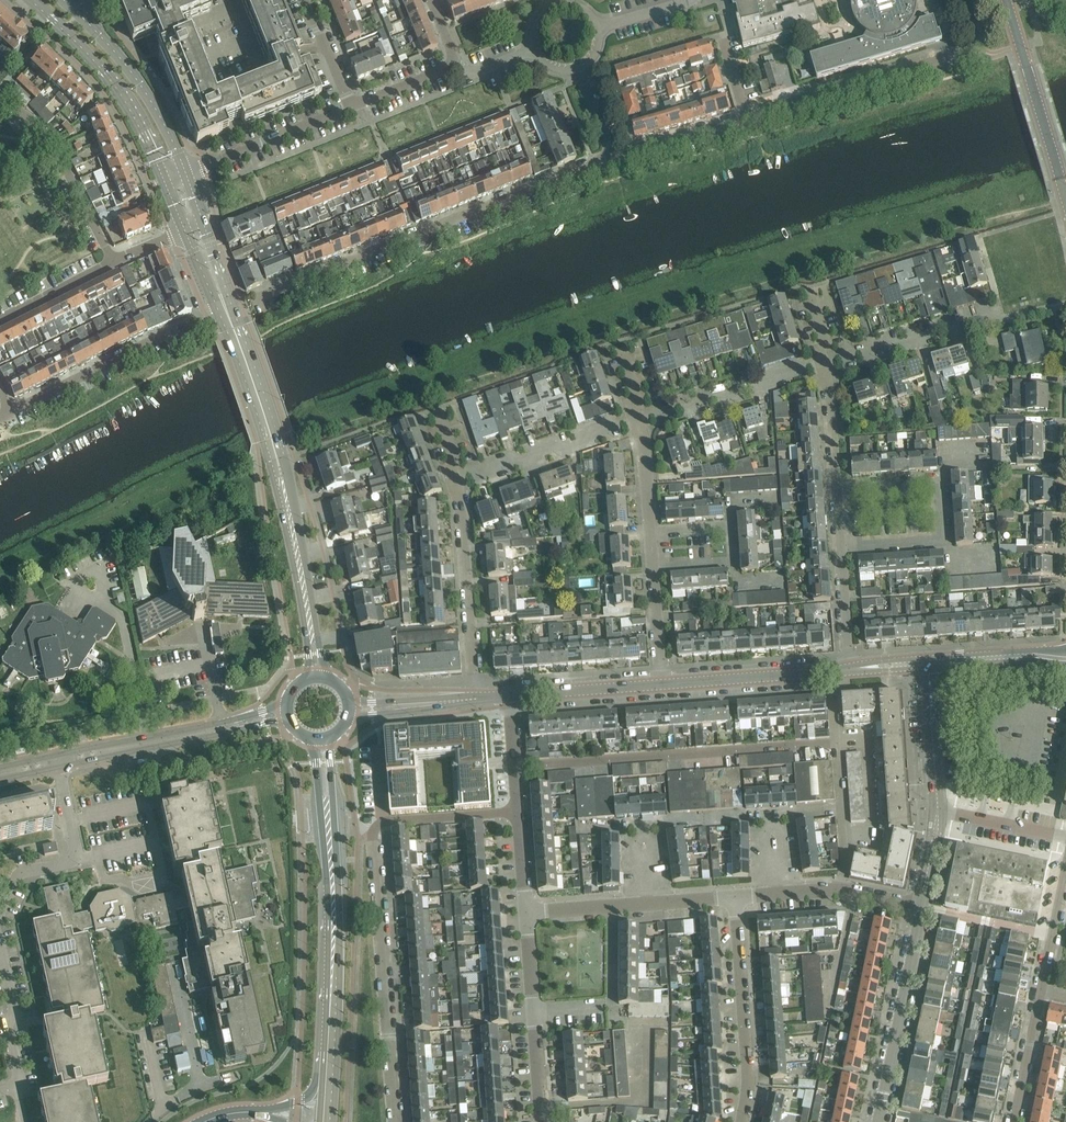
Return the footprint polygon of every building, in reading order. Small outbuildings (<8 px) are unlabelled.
[(178,21),(210,8),(207,0),(138,0),(120,7),(132,39),(156,30),(178,21)] [(295,59),(293,54),(291,49),(299,46),(281,0),(244,0),(268,59),(270,58),(272,63),(274,68),(295,59)] [(350,12),(346,0),(331,6),(336,18),(350,12)] [(397,9),(404,6),(418,0),(394,0),(397,9)] [(423,12),(418,0),(404,6),(408,18),(423,12)] [(466,16),(459,0),(447,5),(454,21),(466,16)] [(478,11),(473,0),(459,0),(466,16),(478,11)] [(490,6),(487,0),(473,0),(478,11),(490,6)] [(734,6),(737,6),(739,17),(736,17),(743,47),(766,41),(803,30),(804,30),(804,29),(798,9),(788,13),(784,0),(732,0),(734,6)] [(804,33),(820,28),(812,0),(784,0),(788,13),(798,9),(804,29),(804,30),(803,30),(804,33)] [(851,5),(851,11),(853,16),(855,22),(858,26),(862,30),(866,34),(863,39),(862,40),(864,41),(830,51),(810,57),(817,78),(818,78),(942,41),(939,32),(938,33),(933,18),(920,22),(913,20),(916,15),(917,10),(917,4),(917,0),(851,0),(851,5)] [(2,42),(0,44),(0,49),(3,52),(0,56),(0,74),(27,45),(24,42),(29,36),(0,9),(0,40),(2,42)] [(336,18),(340,29),(355,24),(350,12),(336,18)] [(408,18),(413,29),(428,23),(423,12),(408,18)] [(158,47),(183,111),(215,98),(189,35),(185,37),(178,21),(156,30),(162,45),(158,47)] [(432,35),(428,23),(413,29),(418,41),(432,35)] [(360,36),(355,24),(340,29),(345,42),(360,36)] [(384,30),(378,32),(382,39),(383,42),(388,40),(384,30)] [(437,47),(432,35),(418,41),(422,53),(437,47)] [(376,52),(364,57),(370,74),(384,68),(380,59),(386,57),(385,56),(394,55),(388,40),(383,42),(382,39),(378,41),(379,43),(374,45),(376,52)] [(710,41),(698,45),(702,59),(703,64),(704,68),(710,67),(708,57),(714,55),(710,41)] [(698,45),(686,48),(690,62),(694,75),(698,74),(699,73),(696,66),(703,64),(702,59),(698,45)] [(686,48),(674,52),(678,66),(690,62),(686,48)] [(52,57),(52,58),(44,51),(31,65),(40,74),(55,59),(52,57)] [(674,52),(662,55),(666,69),(668,74),(673,73),(673,71),(679,69),(678,66),(674,52)] [(228,131),(225,123),(241,117),(243,124),(321,92),(308,61),(307,61),(305,55),(295,59),(274,68),(273,68),(276,74),(215,98),(183,111),(196,144),(228,131)] [(651,59),(655,73),(666,69),(662,55),(651,59)] [(364,57),(350,62),(357,79),(370,74),(364,57)] [(56,62),(57,61),(55,59),(40,74),(50,84),(51,82),(63,69),(56,62)] [(651,59),(639,62),(643,76),(647,89),(651,88),(653,88),(652,83),(657,81),(656,78),(655,73),(651,59)] [(639,62),(627,66),(633,85),(640,83),(644,96),(648,95),(647,89),(643,76),(639,62)] [(771,92),(783,88),(775,63),(764,66),(771,92)] [(718,71),(717,65),(704,68),(705,71),(706,75),(718,71)] [(627,66),(615,69),(619,83),(625,81),(627,87),(621,89),(622,93),(624,99),(636,96),(633,85),(627,66)] [(73,78),(63,69),(51,82),(61,91),(73,78)] [(706,75),(705,71),(700,73),(699,73),(698,74),(700,80),(706,75)] [(726,96),(720,98),(718,91),(724,89),(719,74),(707,78),(711,92),(718,114),(730,110),(726,96)] [(17,80),(27,89),(31,84),(21,75),(17,80)] [(689,75),(683,77),(686,84),(691,83),(695,81),(694,75),(690,76),(689,75)] [(65,106),(71,100),(82,88),(73,78),(61,91),(56,97),(65,106)] [(674,82),(671,84),(672,90),(677,88),(677,87),(684,85),(682,78),(674,80),(674,82)] [(21,92),(20,92),(12,84),(3,93),(12,101),(21,92)] [(36,98),(40,93),(31,84),(27,89),(36,98)] [(703,89),(698,91),(700,98),(706,117),(718,114),(711,92),(706,94),(702,87),(703,89)] [(82,88),(71,100),(81,110),(93,97),(82,88)] [(38,115),(49,104),(45,99),(49,95),(44,90),(40,93),(36,98),(29,105),(38,115)] [(25,107),(28,104),(30,101),(22,94),(17,99),(25,107)] [(531,103),(536,116),(555,108),(550,95),(531,103)] [(700,98),(689,102),(694,121),(706,117),(700,98)] [(628,115),(640,111),(637,99),(625,102),(628,115)] [(670,106),(665,108),(671,128),(683,124),(677,105),(675,100),(669,102),(670,106)] [(694,121),(689,102),(677,105),(683,124),(694,121)] [(96,104),(86,113),(87,116),(92,129),(108,123),(103,110),(101,111),(96,104)] [(560,121),(555,108),(536,116),(541,128),(560,121)] [(665,108),(653,111),(659,131),(671,128),(665,108)] [(509,112),(514,125),(520,122),(515,109),(509,112)] [(647,135),(659,131),(652,109),(646,111),(649,119),(643,121),(647,135)] [(42,120),(47,124),(54,118),(50,113),(42,120)] [(506,113),(497,117),(503,133),(507,131),(511,141),(513,145),(518,143),(515,135),(506,113)] [(497,117),(487,120),(496,143),(500,151),(504,149),(509,147),(507,142),(503,144),(500,134),(503,133),(497,117)] [(487,120),(478,124),(485,140),(487,147),(492,145),(495,152),(500,151),(496,143),(487,120)] [(62,125),(66,130),(70,127),(66,121),(62,125)] [(541,128),(547,141),(565,134),(560,121),(541,128)] [(643,121),(631,125),(635,138),(647,135),(643,121)] [(525,135),(520,122),(514,125),(519,137),(525,135)] [(92,129),(98,142),(114,135),(108,123),(92,129)] [(478,124),(469,128),(478,150),(481,158),(486,156),(483,148),(480,142),(485,140),(478,124)] [(469,128),(460,132),(466,147),(469,154),(474,152),(477,160),(481,158),(478,150),(469,128)] [(460,132),(451,135),(460,158),(463,165),(467,164),(464,156),(469,154),(466,147),(460,132)] [(570,146),(565,134),(547,141),(552,154),(570,146)] [(119,148),(114,135),(98,142),(103,154),(119,148)] [(451,135),(442,139),(448,155),(453,153),(455,159),(455,160),(458,167),(463,165),(460,158),(451,135)] [(519,137),(524,150),(530,147),(525,135),(519,137)] [(442,139),(432,143),(444,173),(449,171),(443,157),(448,155),(442,139)] [(440,174),(444,173),(432,143),(423,146),(430,162),(434,160),(440,174)] [(423,146),(414,150),(426,180),(431,178),(425,164),(430,162),(423,146)] [(552,154),(557,166),(575,159),(570,146),(552,154)] [(524,150),(529,162),(535,160),(530,147),(524,150)] [(102,169),(108,167),(124,161),(119,148),(103,154),(97,157),(102,169)] [(422,182),(426,180),(414,150),(405,154),(411,169),(416,167),(422,182)] [(505,152),(501,154),(504,161),(513,184),(522,180),(516,164),(511,166),(508,160),(505,152)] [(396,158),(390,160),(396,174),(394,175),(397,182),(399,181),(399,182),(414,176),(411,169),(405,154),(395,157),(396,158)] [(499,163),(494,165),(497,172),(504,188),(513,184),(504,161),(501,154),(496,156),(499,163)] [(522,154),(513,157),(516,164),(522,180),(531,176),(522,154)] [(74,167),(83,163),(79,156),(71,161),(74,167)] [(487,159),(482,161),(485,169),(494,191),(504,188),(497,172),(493,174),(490,167),(487,159)] [(541,173),(535,160),(529,162),(534,175),(541,173)] [(102,169),(93,173),(98,186),(107,182),(113,180),(129,173),(124,161),(108,167),(102,169)] [(482,161),(477,163),(480,171),(481,171),(484,177),(479,179),(485,195),(494,191),(485,169),(482,161)] [(381,163),(371,167),(378,183),(382,181),(388,195),(398,191),(395,184),(395,183),(397,182),(394,175),(392,176),(386,162),(381,164),(381,163)] [(380,190),(378,183),(371,167),(362,171),(374,201),(379,199),(376,191),(380,190)] [(469,167),(464,168),(476,199),(485,195),(479,179),(474,181),(469,167)] [(464,168),(460,170),(465,185),(461,186),(467,202),(476,199),(464,168)] [(362,171),(353,174),(359,190),(364,188),(366,194),(362,196),(365,204),(374,201),(362,171)] [(113,180),(107,182),(112,195),(134,186),(129,173),(113,180)] [(353,174),(344,178),(356,208),(365,204),(362,196),(357,198),(355,192),(359,190),(353,174)] [(450,174),(446,176),(458,206),(467,202),(461,186),(456,188),(450,174)] [(86,176),(79,178),(84,187),(90,184),(86,176)] [(444,185),(440,187),(442,194),(449,210),(458,206),(446,176),(441,178),(444,185)] [(335,182),(341,198),(346,196),(351,210),(356,208),(344,178),(335,182)] [(439,213),(449,210),(442,194),(438,196),(432,181),(427,183),(439,213)] [(335,182),(326,185),(338,215),(342,214),(339,207),(344,205),(341,198),(335,182)] [(90,184),(84,187),(86,192),(94,188),(92,183),(90,184)] [(429,199),(424,201),(430,217),(439,213),(427,183),(423,185),(429,199)] [(316,189),(323,205),(327,203),(333,217),(338,215),(326,185),(316,189)] [(126,204),(131,202),(139,199),(134,186),(112,195),(111,195),(116,207),(116,208),(126,204)] [(86,192),(92,204),(100,200),(95,188),(94,188),(86,192)] [(316,189),(307,193),(319,223),(328,219),(325,212),(321,213),(320,210),(324,209),(323,205),(316,189)] [(414,189),(403,193),(407,202),(405,203),(408,209),(410,209),(415,222),(421,220),(421,221),(430,217),(424,201),(421,193),(416,195),(414,189)] [(298,196),(304,212),(309,210),(312,218),(308,220),(310,226),(319,223),(307,193),(298,196)] [(395,213),(390,215),(397,230),(406,227),(406,226),(411,224),(406,210),(408,209),(405,203),(403,203),(399,194),(394,196),(397,204),(392,205),(395,213)] [(298,196),(289,200),(301,230),(305,228),(300,214),(304,212),(298,196)] [(92,204),(95,210),(103,206),(100,200),(92,204)] [(289,200),(280,204),(289,226),(293,224),(296,232),(301,230),(289,200)] [(131,202),(126,204),(138,233),(151,228),(142,206),(134,209),(131,202)] [(380,202),(376,204),(388,234),(397,230),(390,215),(386,216),(380,202)] [(116,207),(98,216),(104,228),(111,224),(110,222),(124,216),(125,218),(118,221),(125,239),(138,233),(126,204),(116,208),(116,207)] [(280,204),(270,208),(282,238),(288,235),(285,228),(289,226),(280,204)] [(370,214),(369,215),(372,222),(378,238),(388,234),(376,204),(371,206),(374,213),(370,214)] [(367,207),(357,211),(369,241),(378,238),(372,222),(369,215),(370,214),(367,207)] [(256,213),(263,232),(264,234),(268,232),(267,230),(275,227),(267,209),(256,213)] [(357,211),(353,213),(358,227),(354,229),(360,245),(369,241),(357,211)] [(257,237),(256,235),(263,232),(256,213),(244,218),(251,236),(252,238),(257,237)] [(348,215),(339,219),(351,249),(360,245),(354,229),(348,215)] [(244,218),(232,223),(240,241),(241,243),(245,241),(244,239),(251,236),(244,218)] [(337,228),(333,230),(342,252),(351,249),(339,219),(334,220),(337,228)] [(235,245),(234,243),(240,241),(232,223),(221,227),(229,248),(235,245)] [(325,224),(320,226),(333,256),(342,252),(333,230),(328,232),(325,224)] [(322,242),(317,244),(323,260),(333,256),(320,226),(316,228),(322,242)] [(307,231),(302,233),(314,263),(323,260),(317,244),(312,246),(307,231)] [(296,245),(305,267),(314,263),(302,233),(297,235),(300,243),(296,245)] [(276,242),(274,237),(266,240),(268,245),(276,242)] [(293,237),(284,241),(296,271),(305,267),(296,245),(293,237)] [(266,240),(254,244),(257,250),(268,245),(266,240)] [(974,240),(952,246),(956,262),(978,255),(974,240)] [(239,272),(246,291),(247,290),(262,284),(259,278),(265,276),(266,279),(291,269),(280,241),(276,242),(268,245),(257,250),(255,251),(261,266),(258,267),(259,269),(256,271),(254,266),(245,270),(239,272)] [(254,244),(243,249),(245,254),(255,251),(257,250),(254,244)] [(234,259),(245,254),(243,249),(231,254),(234,259)] [(940,250),(934,252),(938,267),(945,265),(940,250)] [(155,277),(158,275),(173,269),(166,251),(148,258),(155,277)] [(960,276),(983,270),(978,255),(956,262),(960,276)] [(941,289),(931,256),(912,262),(922,295),(941,289)] [(922,295),(912,262),(893,267),(903,301),(922,295)] [(938,267),(941,277),(948,275),(945,265),(938,267)] [(129,288),(133,286),(136,284),(127,266),(120,270),(129,288)] [(903,301),(893,267),(874,273),(884,306),(903,301)] [(158,275),(163,289),(179,282),(173,269),(158,275)] [(965,291),(970,290),(976,288),(982,286),(987,285),(983,270),(960,276),(965,291)] [(117,271),(108,276),(115,290),(117,294),(122,303),(131,298),(126,288),(117,271)] [(884,306),(874,273),(855,279),(865,312),(884,306)] [(108,276),(99,280),(113,308),(113,307),(117,305),(114,299),(113,296),(117,294),(115,290),(108,276)] [(846,318),(865,312),(855,279),(836,285),(846,318)] [(99,280),(90,284),(97,299),(99,303),(104,300),(106,305),(108,310),(113,308),(99,280)] [(158,291),(150,294),(155,307),(184,296),(179,282),(163,289),(158,291)] [(90,284),(81,289),(92,311),(95,316),(99,315),(101,314),(98,308),(97,308),(93,301),(97,299),(90,284)] [(947,296),(953,294),(954,294),(951,284),(944,286),(947,296)] [(980,301),(986,299),(982,286),(976,288),(980,301)] [(136,288),(132,290),(136,300),(140,298),(136,288)] [(974,303),(980,301),(976,288),(970,290),(974,303)] [(81,289),(73,293),(80,308),(84,306),(87,312),(91,319),(95,316),(92,311),(81,289)] [(968,305),(974,303),(970,290),(965,291),(964,291),(968,305)] [(963,306),(968,305),(964,291),(959,293),(963,306)] [(73,293),(64,298),(75,320),(79,317),(75,310),(80,308),(73,293)] [(959,293),(954,294),(953,294),(957,308),(963,306),(959,293)] [(957,308),(953,294),(947,296),(951,310),(957,308)] [(138,314),(147,331),(171,321),(178,318),(191,313),(184,296),(155,307),(148,310),(138,314)] [(789,312),(785,297),(768,302),(771,311),(755,316),(753,312),(746,314),(749,324),(756,322),(772,317),(789,312)] [(64,298),(55,302),(62,317),(64,321),(66,324),(70,322),(75,320),(64,298)] [(132,301),(123,306),(126,312),(131,321),(138,336),(143,334),(143,333),(147,331),(138,314),(135,308),(132,301)] [(55,302),(46,307),(53,321),(60,334),(69,330),(67,325),(63,327),(61,323),(64,321),(62,317),(55,302)] [(46,307),(37,311),(48,333),(51,339),(60,334),(53,321),(46,307)] [(118,308),(114,311),(117,317),(129,340),(133,338),(134,339),(138,336),(131,321),(126,312),(121,315),(118,308)] [(37,311),(28,316),(36,330),(40,328),(44,335),(47,341),(51,339),(48,333),(37,311)] [(114,311),(105,315),(108,321),(113,319),(118,328),(113,330),(121,345),(125,343),(125,342),(129,340),(117,317),(114,311)] [(775,326),(770,327),(772,333),(777,332),(794,327),(789,312),(772,317),(775,326)] [(753,346),(743,313),(723,319),(733,352),(753,346)] [(28,316),(20,320),(31,342),(33,348),(38,346),(35,340),(31,332),(36,330),(28,316)] [(103,316),(97,319),(100,326),(111,349),(115,347),(117,347),(121,345),(113,330),(108,332),(104,324),(106,323),(103,316)] [(733,352),(723,319),(704,325),(714,358),(733,352)] [(20,320),(11,325),(18,339),(22,337),(26,344),(29,350),(33,348),(31,342),(20,320)] [(749,324),(752,334),(759,332),(756,322),(749,324)] [(11,325),(2,329),(13,351),(16,357),(25,352),(18,339),(11,325)] [(714,358),(704,325),(685,330),(695,364),(714,358)] [(83,326),(79,328),(82,334),(94,358),(97,356),(99,356),(103,354),(95,339),(93,333),(88,336),(83,326)] [(97,331),(93,333),(95,339),(103,354),(107,352),(108,351),(111,349),(100,326),(96,328),(97,331)] [(777,332),(772,333),(776,348),(781,346),(781,347),(787,345),(793,343),(798,342),(794,327),(777,332)] [(79,338),(74,340),(78,348),(85,363),(90,361),(90,360),(94,358),(82,334),(79,328),(75,330),(78,336),(79,338)] [(0,348),(5,346),(8,353),(11,359),(16,357),(13,351),(2,329),(0,330),(0,347),(0,348)] [(695,364),(685,330),(666,336),(676,370),(695,364)] [(1020,331),(1001,335),(1005,353),(1016,350),(1020,369),(1025,368),(1025,370),(1029,369),(1047,365),(1040,333),(1021,337),(1020,331)] [(67,335),(61,337),(64,343),(66,347),(76,367),(80,365),(81,365),(85,363),(78,348),(74,350),(70,342),(67,335)] [(657,376),(676,370),(666,336),(647,342),(657,376)] [(758,353),(764,351),(765,351),(762,341),(755,343),(758,353)] [(53,342),(44,346),(47,352),(51,350),(56,359),(51,361),(59,377),(63,374),(64,373),(67,371),(56,348),(53,342)] [(793,343),(787,345),(791,358),(797,356),(793,343)] [(787,345),(781,347),(785,360),(791,358),(787,345)] [(60,346),(56,348),(67,371),(71,369),(73,370),(76,368),(76,367),(66,347),(61,349),(60,346)] [(781,347),(781,346),(775,348),(780,362),(785,360),(781,347)] [(947,352),(954,376),(970,372),(963,347),(947,352)] [(40,348),(35,351),(50,380),(53,378),(55,379),(59,377),(51,361),(47,353),(42,355),(43,354),(40,348)] [(775,348),(770,350),(774,363),(780,362),(775,348)] [(770,350),(765,351),(764,351),(768,365),(774,363),(770,350)] [(35,351),(31,353),(38,368),(34,370),(41,385),(46,383),(46,382),(50,380),(35,351)] [(768,365),(764,351),(758,353),(762,367),(768,365)] [(945,379),(954,376),(947,352),(931,356),(937,377),(931,379),(934,388),(938,402),(946,399),(944,393),(946,393),(948,391),(948,390),(945,379)] [(575,362),(574,362),(579,377),(584,375),(602,369),(597,354),(575,362)] [(21,358),(17,360),(20,366),(32,389),(36,387),(37,388),(41,385),(34,370),(29,373),(25,365),(30,363),(26,355),(21,358)] [(17,360),(13,362),(16,368),(21,377),(16,379),(24,394),(28,392),(28,391),(32,389),(20,366),(17,360)] [(904,365),(909,383),(917,380),(918,386),(926,384),(919,360),(904,365)] [(0,368),(0,370),(14,398),(18,396),(20,396),(24,394),(16,379),(11,381),(7,372),(11,370),(12,370),(9,364),(0,368)] [(902,385),(909,383),(904,365),(889,369),(896,393),(903,390),(902,385)] [(602,369),(584,375),(587,383),(589,390),(606,384),(602,369)] [(545,372),(532,377),(534,384),(538,396),(541,403),(546,418),(548,425),(555,422),(553,416),(570,410),(565,395),(563,396),(556,398),(552,399),(546,380),(548,380),(545,372)] [(562,375),(564,383),(571,381),(568,372),(562,375)] [(973,391),(982,389),(978,375),(969,377),(973,391)] [(574,389),(571,381),(564,383),(567,392),(574,389)] [(887,384),(882,386),(881,383),(872,386),(871,381),(853,387),(859,405),(890,396),(887,384)] [(1036,381),(1013,381),(1013,396),(1013,398),(1013,410),(1027,410),(1027,411),(1047,411),(1047,388),(1042,388),(1037,388),(1036,381)] [(589,390),(592,398),(590,399),(592,405),(594,404),(594,405),(597,404),(602,402),(608,400),(611,399),(606,384),(589,390)] [(523,426),(525,432),(532,430),(530,424),(546,418),(541,403),(529,407),(523,388),(511,392),(515,404),(523,426)] [(934,388),(927,390),(932,407),(928,408),(934,428),(938,428),(944,428),(946,428),(941,414),(938,402),(934,388)] [(506,431),(523,426),(515,404),(503,408),(497,389),(485,393),(494,419),(499,434),(501,440),(508,438),(506,431)] [(807,403),(799,403),(800,418),(817,416),(816,402),(815,402),(815,393),(806,394),(807,403)] [(499,434),(494,419),(482,423),(476,404),(479,403),(476,397),(462,402),(478,448),(485,446),(483,439),(499,434)] [(579,409),(581,409),(577,399),(570,401),(574,411),(579,409)] [(607,415),(613,413),(608,400),(602,402),(607,415)] [(597,404),(601,417),(607,415),(602,402),(597,404)] [(788,403),(774,404),(775,419),(783,419),(783,414),(789,414),(788,403)] [(594,405),(594,404),(591,405),(595,419),(601,417),(597,404),(594,405)] [(585,407),(590,421),(595,419),(591,405),(588,406),(585,407)] [(585,407),(581,409),(579,409),(584,423),(590,421),(585,407)] [(758,432),(759,443),(768,440),(766,413),(761,414),(759,408),(742,413),(744,420),(740,421),(744,437),(758,432)] [(584,423),(579,409),(574,411),(578,425),(584,423)] [(894,411),(888,413),(891,423),(897,421),(898,421),(895,411),(894,411)] [(800,418),(795,418),(796,432),(801,432),(818,430),(817,416),(800,418)] [(1024,445),(1043,445),(1043,428),(1036,428),(1036,427),(1030,427),(1030,428),(1024,428),(1024,417),(991,417),(991,429),(1016,428),(1016,445),(1024,445)] [(398,425),(403,439),(420,433),(415,418),(398,425)] [(724,425),(716,428),(715,428),(721,446),(730,443),(733,452),(740,450),(732,422),(723,425),(724,425)] [(705,424),(697,427),(701,440),(702,440),(704,447),(707,457),(723,452),(721,446),(715,428),(716,428),(715,425),(706,427),(705,424)] [(818,430),(801,432),(802,446),(819,445),(818,430)] [(426,448),(420,433),(403,439),(409,454),(426,448)] [(915,455),(908,455),(909,472),(923,471),(921,446),(921,441),(920,433),(916,433),(916,441),(914,441),(915,455)] [(371,443),(369,436),(354,441),(357,448),(364,445),(371,443)] [(686,480),(706,479),(704,472),(692,473),(682,439),(680,439),(680,436),(672,439),(673,441),(666,443),(667,445),(664,446),(666,453),(669,452),(673,466),(675,465),(678,474),(685,473),(686,480)] [(377,449),(384,447),(380,437),(374,440),(377,449)] [(864,437),(849,438),(850,446),(864,445),(864,437)] [(802,446),(797,446),(798,460),(820,459),(819,445),(802,446)] [(1016,445),(1016,456),(1017,456),(1017,465),(1034,465),(1034,462),(1038,462),(1043,462),(1043,445),(1024,445),(1016,445)] [(927,446),(921,446),(923,471),(938,470),(936,453),(928,454),(927,446)] [(388,456),(384,447),(377,449),(381,459),(388,456)] [(409,454),(405,455),(410,470),(414,468),(431,462),(426,448),(409,454)] [(605,460),(606,473),(624,471),(623,457),(615,458),(614,449),(598,451),(599,460),(605,460)] [(335,456),(317,461),(322,476),(347,468),(351,467),(351,466),(346,452),(336,455),(335,455),(335,456)] [(908,455),(894,456),(895,473),(909,472),(908,455)] [(894,456),(880,457),(881,474),(895,473),(894,456)] [(378,457),(370,459),(376,476),(383,474),(378,457)] [(880,457),(865,458),(867,475),(881,474),(880,457)] [(769,469),(753,470),(755,475),(776,474),(775,458),(768,459),(769,469)] [(865,458),(851,459),(852,476),(867,475),(865,458)] [(820,459),(798,460),(799,474),(799,475),(804,474),(821,473),(820,459)] [(583,460),(584,474),(592,474),(591,460),(583,460)] [(788,461),(779,462),(780,476),(788,475),(789,475),(788,461)] [(436,476),(431,462),(414,468),(419,483),(436,476)] [(755,475),(753,470),(751,462),(743,464),(744,469),(728,471),(730,477),(755,475)] [(702,467),(704,472),(706,479),(730,477),(728,471),(712,472),(709,464),(702,467)] [(384,468),(388,478),(395,475),(391,466),(384,468)] [(347,468),(322,476),(327,491),(356,481),(354,474),(349,476),(347,468)] [(570,468),(555,473),(561,490),(576,485),(570,468)] [(607,487),(607,493),(621,492),(620,486),(625,486),(624,471),(606,473),(607,487)] [(990,472),(982,472),(983,486),(991,486),(990,472)] [(563,496),(561,490),(555,473),(540,478),(548,501),(563,496)] [(799,474),(796,474),(796,475),(796,482),(803,482),(803,488),(805,488),(822,487),(821,473),(804,474),(799,475),(799,474)] [(968,473),(951,474),(952,489),(975,487),(974,480),(968,480),(968,473)] [(369,479),(370,486),(386,482),(384,475),(369,479)] [(398,485),(395,475),(388,478),(392,487),(398,485)] [(419,483),(415,484),(421,499),(425,497),(442,491),(439,483),(440,483),(438,477),(437,477),(436,476),(419,483)] [(1029,477),(1029,504),(1039,504),(1043,504),(1051,504),(1051,484),(1043,484),(1043,477),(1029,477)] [(387,490),(386,482),(370,486),(373,494),(387,490)] [(529,482),(514,487),(523,512),(542,505),(540,498),(535,500),(529,482)] [(523,512),(514,487),(500,492),(506,510),(508,516),(523,512)] [(799,496),(798,496),(799,503),(800,503),(806,502),(823,501),(822,487),(805,488),(806,496),(799,496)] [(975,487),(952,489),(953,503),(970,502),(975,501),(974,487),(975,487)] [(786,490),(781,490),(781,499),(782,504),(790,504),(792,503),(792,497),(788,497),(787,490),(786,490)] [(621,498),(621,492),(607,493),(608,499),(609,513),(627,512),(626,498),(621,498)] [(686,504),(680,504),(681,521),(696,520),(694,500),(694,494),(685,495),(685,501),(686,504)] [(715,494),(708,494),(708,499),(710,519),(724,518),(723,501),(716,502),(715,494)] [(708,499),(694,500),(696,520),(710,519),(708,499)] [(485,504),(477,507),(480,515),(484,528),(498,523),(501,532),(492,533),(493,542),(510,541),(507,532),(507,530),(497,501),(492,503),(491,500),(485,503),(485,504)] [(336,521),(355,517),(353,509),(356,508),(354,501),(351,502),(351,501),(332,506),(336,521)] [(823,501),(806,502),(808,517),(824,515),(823,501)] [(418,504),(419,519),(437,518),(436,502),(418,504)] [(970,502),(953,503),(954,517),(971,516),(970,502)] [(680,504),(661,506),(662,523),(681,521),(680,504)] [(544,511),(549,525),(553,538),(564,537),(558,519),(555,520),(551,509),(544,511)] [(997,510),(997,519),(1014,519),(1014,510),(997,510)] [(610,534),(624,533),(623,527),(628,526),(627,512),(609,513),(610,528),(610,534)] [(754,514),(737,515),(739,529),(755,528),(754,514)] [(355,517),(336,521),(340,536),(358,532),(367,529),(363,515),(355,517)] [(824,515),(808,517),(809,531),(825,529),(824,515)] [(971,516),(954,517),(955,531),(972,530),(971,516)] [(437,518),(419,519),(414,520),(415,535),(421,535),(439,533),(437,518)] [(1036,518),(1023,518),(1023,525),(1027,525),(1027,533),(1051,533),(1051,518),(1036,518)] [(403,520),(396,521),(397,536),(405,536),(403,520)] [(552,538),(553,538),(549,525),(537,529),(540,539),(552,538)] [(392,534),(391,526),(375,530),(377,537),(392,534)] [(507,530),(507,532),(510,541),(524,540),(519,526),(507,530)] [(755,528),(739,529),(740,543),(756,542),(761,542),(760,528),(755,528)] [(809,531),(800,531),(801,538),(809,538),(810,545),(827,544),(825,529),(809,531)] [(972,530),(955,531),(956,546),(973,544),(972,530)] [(421,535),(415,535),(416,550),(422,550),(440,549),(439,533),(421,535)] [(598,535),(600,555),(630,553),(629,539),(624,539),(624,533),(610,534),(598,535)] [(1027,546),(1003,546),(999,546),(1000,555),(1032,555),(1034,555),(1034,548),(1051,548),(1051,533),(1027,533),(1027,546)] [(203,615),(238,617),(270,618),(263,585),(215,583),(205,539),(192,546),(186,534),(173,537),(173,550),(158,549),(168,594),(135,611),(142,644),(192,618),(194,621),(203,619),(203,615)] [(392,534),(377,537),(378,545),(382,544),(386,559),(395,557),(392,534)] [(494,548),(487,549),(488,563),(506,562),(505,548),(512,547),(512,549),(537,547),(536,539),(532,539),(524,540),(510,541),(493,542),(494,548)] [(756,542),(740,543),(741,558),(757,556),(756,542)] [(827,544),(810,545),(811,559),(828,558),(827,544)] [(348,567),(378,561),(375,551),(365,553),(364,548),(345,552),(348,567)] [(422,550),(423,566),(441,564),(440,549),(422,550)] [(944,552),(929,554),(931,570),(945,569),(944,552)] [(630,553),(607,555),(607,561),(612,560),(613,568),(613,575),(627,573),(627,567),(631,567),(630,553)] [(782,554),(774,555),(774,560),(775,570),(783,569),(783,559),(782,554)] [(929,554),(915,555),(916,571),(917,577),(922,577),(923,577),(924,578),(925,578),(925,579),(926,579),(926,580),(927,580),(927,581),(927,582),(927,583),(927,584),(927,585),(927,586),(927,587),(926,587),(926,588),(925,588),(925,589),(925,593),(932,593),(932,585),(931,570),(929,554)] [(915,555),(901,556),(902,572),(903,582),(908,581),(909,581),(909,572),(916,571),(915,555)] [(1028,577),(1017,577),(1018,587),(1040,585),(1039,577),(1051,577),(1051,560),(1039,560),(1039,555),(1034,555),(1032,555),(1024,555),(1024,570),(1028,570),(1028,577)] [(757,556),(741,558),(742,572),(759,571),(758,563),(763,562),(765,562),(764,556),(762,556),(757,556)] [(901,556),(887,557),(888,573),(896,573),(897,582),(903,582),(902,572),(901,556)] [(382,584),(387,583),(397,581),(397,574),(395,557),(386,559),(380,560),(383,576),(381,577),(382,584)] [(887,557),(873,558),(874,574),(888,573),(887,557)] [(828,558),(811,559),(812,573),(829,572),(828,558)] [(873,558),(858,559),(860,576),(874,574),(873,558)] [(380,571),(378,561),(348,567),(351,582),(370,578),(369,573),(380,571)] [(506,562),(488,563),(489,577),(507,576),(511,575),(510,573),(513,570),(513,561),(506,562)] [(423,566),(424,581),(442,580),(441,564),(423,566)] [(150,596),(144,568),(130,571),(137,599),(150,596)] [(728,571),(713,572),(715,589),(729,588),(728,571)] [(1001,571),(1001,575),(1002,588),(1018,587),(1017,577),(1008,577),(1007,571),(1001,571)] [(514,581),(527,580),(534,579),(534,572),(513,574),(514,581)] [(713,572),(699,573),(701,590),(715,589),(713,572)] [(829,572),(812,573),(813,587),(830,586),(829,572)] [(613,575),(605,575),(606,596),(633,594),(632,579),(627,580),(627,573),(613,575)] [(699,573),(685,574),(687,591),(701,590),(699,573)] [(685,574),(671,575),(672,592),(687,591),(685,574)] [(514,587),(490,588),(491,603),(516,601),(515,588),(528,587),(535,587),(534,579),(527,580),(514,581),(514,587)] [(424,581),(425,596),(443,595),(442,580),(424,581)] [(398,589),(397,581),(387,583),(389,591),(390,591),(392,604),(399,603),(398,589)] [(813,587),(806,588),(807,595),(813,594),(814,602),(831,600),(830,586),(813,587)] [(875,589),(861,590),(861,598),(876,597),(875,589)] [(1023,613),(1025,613),(1026,631),(1040,630),(1039,612),(1037,612),(1030,612),(1029,599),(1029,598),(1028,597),(1030,592),(1031,591),(1032,591),(1033,591),(1034,592),(1034,593),(1036,593),(1035,589),(1021,590),(1023,613)] [(382,591),(372,593),(355,596),(358,611),(375,608),(374,601),(383,599),(382,591)] [(125,593),(116,594),(119,605),(127,603),(125,593)] [(634,608),(633,594),(606,596),(607,608),(603,609),(604,616),(630,614),(630,608),(634,608)] [(425,596),(426,612),(444,610),(443,595),(425,596)] [(1042,598),(1036,599),(1037,612),(1039,612),(1040,630),(1055,629),(1055,620),(1060,619),(1059,606),(1052,606),(1052,611),(1042,611),(1041,603),(1043,603),(1042,598)] [(896,641),(910,640),(909,621),(907,622),(898,622),(897,610),(896,610),(895,599),(890,599),(892,613),(892,623),(894,622),(896,641)] [(1011,632),(1026,631),(1025,613),(1023,613),(1016,613),(1015,599),(1007,600),(1008,614),(1010,614),(1011,632)] [(876,600),(862,601),(862,610),(867,610),(871,606),(876,606),(876,600)] [(516,601),(491,603),(492,617),(510,615),(517,615),(516,601)] [(9,648),(2,660),(2,664),(13,671),(13,673),(15,675),(17,674),(17,673),(28,680),(44,677),(44,678),(45,682),(48,684),(63,681),(65,678),(64,674),(64,673),(79,670),(86,659),(87,659),(89,659),(90,657),(90,655),(89,655),(96,644),(96,643),(95,640),(94,639),(97,636),(102,640),(106,639),(115,625),(115,621),(96,608),(92,609),(83,622),(81,620),(78,621),(76,623),(47,604),(31,607),(11,638),(12,642),(15,644),(13,648),(13,647),(9,648)] [(985,604),(978,605),(979,616),(981,616),(983,635),(997,634),(996,615),(994,615),(988,615),(987,604),(985,604)] [(910,640),(925,639),(923,620),(921,621),(912,621),(910,605),(905,606),(907,622),(909,621),(910,640)] [(925,639),(939,638),(938,619),(936,619),(926,620),(925,605),(920,605),(921,621),(923,620),(925,639)] [(964,606),(965,617),(967,617),(968,636),(983,635),(981,616),(979,616),(973,617),(972,605),(964,606)] [(998,606),(993,606),(994,615),(996,615),(997,634),(1011,632),(1010,614),(1008,614),(999,615),(998,606)] [(375,608),(358,611),(361,626),(385,622),(382,607),(375,608)] [(581,608),(582,618),(592,617),(591,607),(581,608)] [(952,618),(954,637),(968,636),(967,617),(965,617),(955,618),(955,609),(950,610),(950,618),(952,618)] [(445,626),(444,610),(426,612),(427,627),(445,626)] [(573,610),(563,611),(563,619),(573,618),(573,610)] [(950,610),(935,611),(936,619),(938,619),(939,638),(954,637),(952,618),(950,618),(950,610)] [(518,613),(519,620),(541,619),(540,611),(518,613)] [(880,623),(881,642),(896,641),(894,622),(892,623),(892,613),(877,614),(878,624),(880,623)] [(674,623),(689,622),(688,614),(674,616),(674,623)] [(813,616),(805,617),(806,629),(808,629),(809,647),(824,646),(823,639),(830,639),(829,627),(822,628),(814,628),(813,616)] [(868,616),(863,616),(864,632),(865,632),(866,643),(881,642),(880,623),(878,624),(868,624),(868,616)] [(783,617),(776,618),(777,631),(779,631),(780,650),(795,649),(793,630),(791,630),(784,631),(783,617)] [(747,618),(748,634),(750,633),(751,652),(766,651),(764,632),(762,632),(756,633),(755,618),(754,618),(747,618)] [(385,622),(386,630),(397,628),(401,627),(401,619),(385,622)] [(762,632),(764,632),(766,651),(780,650),(779,631),(777,631),(767,632),(766,619),(761,620),(762,632)] [(612,620),(606,621),(608,644),(610,644),(611,662),(618,662),(618,664),(625,664),(625,661),(624,643),(622,643),(621,634),(613,635),(612,620)] [(583,622),(583,635),(591,635),(590,621),(583,622)] [(692,621),(689,622),(690,637),(690,638),(692,638),(693,656),(708,655),(707,637),(705,637),(695,638),(695,635),(697,633),(696,621),(692,621)] [(793,630),(795,649),(809,647),(808,629),(806,629),(796,630),(796,621),(791,622),(791,630),(793,630)] [(719,636),(721,636),(722,654),(737,653),(735,634),(733,635),(724,635),(723,622),(718,623),(719,636)] [(562,624),(548,625),(549,640),(554,639),(554,635),(563,634),(562,624)] [(704,624),(705,637),(707,637),(708,655),(722,654),(721,636),(719,636),(709,636),(709,624),(704,624)] [(397,636),(446,632),(445,626),(427,627),(401,629),(401,627),(397,628),(397,629),(397,636)] [(582,626),(577,627),(579,646),(581,646),(582,664),(597,663),(595,645),(593,645),(584,646),(582,626)] [(735,634),(737,653),(751,652),(750,633),(748,634),(738,634),(738,626),(733,626),(733,635),(735,634)] [(386,630),(375,631),(372,667),(372,674),(393,673),(393,669),(400,669),(397,636),(397,629),(386,630)] [(375,631),(352,635),(358,634),(359,640),(357,640),(362,669),(372,667),(375,631)] [(397,636),(400,669),(400,679),(461,674),(458,631),(446,632),(397,636)] [(624,643),(625,661),(640,660),(640,653),(646,653),(645,636),(637,637),(638,642),(627,642),(626,634),(621,634),(622,643),(624,643)] [(597,636),(592,636),(593,645),(595,645),(597,663),(611,662),(610,644),(608,644),(598,645),(597,636)] [(690,638),(690,637),(677,638),(677,639),(676,639),(676,646),(678,645),(679,657),(693,656),(692,638),(690,638)] [(569,638),(564,638),(564,647),(566,647),(568,665),(582,664),(581,646),(579,646),(569,647),(569,638)] [(554,639),(549,640),(550,648),(552,648),(553,666),(568,665),(566,647),(564,647),(555,648),(554,639)] [(549,640),(535,641),(535,649),(537,649),(539,668),(553,666),(552,648),(550,648),(549,640)] [(537,649),(535,649),(526,650),(525,641),(520,642),(521,650),(523,650),(524,669),(539,668),(537,649)] [(511,642),(506,643),(506,651),(508,651),(510,670),(524,669),(523,650),(521,650),(511,651),(511,642)] [(497,643),(491,644),(493,659),(494,659),(495,671),(510,670),(508,651),(506,651),(497,652),(497,643)] [(214,658),(220,684),(229,682),(223,656),(214,658)] [(871,696),(842,698),(844,727),(872,725),(880,830),(886,831),(895,833),(898,833),(909,835),(899,694),(885,695),(871,696)] [(812,717),(814,716),(814,717),(814,723),(829,722),(828,709),(826,709),(825,697),(810,698),(812,717)] [(810,698),(796,699),(797,718),(799,718),(800,725),(814,724),(814,723),(814,717),(814,716),(812,717),(810,698)] [(797,718),(796,699),(781,700),(783,719),(785,719),(794,718),(796,740),(801,740),(800,725),(799,718),(797,718)] [(768,720),(770,720),(777,719),(778,728),(785,728),(785,719),(783,719),(781,700),(767,701),(768,720)] [(768,720),(767,701),(753,702),(754,721),(756,721),(762,720),(763,729),(763,730),(764,731),(765,731),(766,732),(771,731),(771,728),(770,720),(768,720)] [(752,730),(757,729),(756,721),(754,721),(753,702),(738,704),(739,722),(751,721),(752,730)] [(715,724),(717,724),(726,723),(727,731),(732,731),(731,716),(729,716),(728,704),(714,705),(715,724)] [(712,733),(717,732),(717,724),(715,724),(714,705),(699,706),(700,725),(702,725),(712,724),(712,733)] [(688,726),(695,725),(696,748),(704,747),(702,725),(700,725),(699,706),(685,707),(686,726),(688,726)] [(671,727),(673,727),(683,726),(684,735),(689,734),(688,726),(686,726),(685,707),(670,709),(671,727)] [(657,728),(659,728),(669,727),(669,736),(674,735),(673,727),(671,727),(670,709),(656,710),(657,728)] [(652,741),(660,740),(659,728),(657,728),(656,710),(641,711),(643,729),(645,729),(651,728),(652,741)] [(638,740),(645,740),(645,729),(643,729),(641,711),(626,712),(628,730),(637,729),(638,740)] [(617,712),(602,713),(604,732),(606,732),(606,740),(621,739),(620,724),(618,724),(617,712)] [(604,732),(602,713),(588,715),(589,733),(591,733),(601,732),(601,741),(606,740),(606,732),(604,732)] [(588,715),(573,716),(575,734),(577,734),(586,733),(587,742),(592,741),(591,733),(589,733),(588,715)] [(572,743),(577,742),(577,734),(575,734),(573,716),(559,717),(560,735),(562,735),(572,734),(572,743)] [(559,717),(544,718),(546,736),(548,736),(548,744),(563,743),(562,735),(560,735),(559,717)] [(540,737),(541,752),(526,753),(527,760),(549,758),(548,744),(548,736),(546,736),(544,718),(530,719),(531,738),(540,737)] [(385,736),(386,748),(387,753),(388,766),(388,769),(388,775),(388,777),(389,783),(389,787),(389,790),(390,795),(390,802),(391,808),(391,815),(420,813),(428,812),(455,810),(463,809),(489,807),(492,807),(491,800),(491,793),(490,788),(490,781),(489,775),(489,770),(489,768),(488,759),(488,758),(485,726),(468,727),(463,728),(408,732),(402,732),(388,733),(387,734),(386,734),(386,735),(385,735),(385,736)] [(829,731),(815,732),(815,739),(830,738),(829,731)] [(846,754),(847,765),(862,764),(861,753),(846,754)] [(816,803),(834,801),(831,762),(813,763),(816,803)] [(795,775),(796,787),(797,804),(816,803),(813,763),(794,765),(795,775)] [(863,776),(862,764),(847,765),(848,777),(863,776)] [(786,768),(781,769),(782,776),(795,775),(794,765),(787,765),(786,765),(786,768)] [(740,769),(704,771),(707,811),(743,809),(740,769)] [(776,769),(769,770),(769,777),(776,776),(782,776),(781,769),(776,769)] [(688,813),(707,811),(704,771),(686,772),(688,813)] [(670,814),(688,813),(686,772),(668,774),(670,814)] [(863,787),(863,776),(848,777),(848,788),(863,787)] [(657,778),(652,778),(652,786),(657,785),(657,784),(665,784),(664,777),(657,778)] [(615,797),(613,778),(594,779),(597,819),(616,817),(615,797)] [(597,819),(594,779),(575,781),(575,782),(576,796),(578,811),(578,820),(597,819)] [(632,780),(626,780),(627,787),(628,787),(632,787),(639,787),(639,786),(639,779),(632,780)] [(532,799),(551,798),(550,784),(549,784),(531,786),(532,799)] [(977,789),(960,784),(957,794),(973,799),(977,789)] [(797,805),(797,804),(796,787),(783,788),(784,806),(797,805)] [(864,799),(863,787),(848,788),(849,800),(864,799)] [(221,848),(208,788),(186,793),(185,790),(168,794),(171,805),(161,808),(174,868),(184,865),(197,863),(197,862),(202,860),(201,853),(221,848)] [(771,807),(784,806),(783,788),(770,789),(771,807)] [(759,808),(771,807),(770,789),(757,790),(759,808)] [(746,809),(759,808),(757,790),(745,791),(746,809)] [(576,796),(561,797),(561,810),(568,810),(575,809),(575,811),(578,811),(576,796)] [(628,796),(615,797),(616,817),(616,818),(629,817),(628,800),(628,796)] [(667,814),(666,797),(653,798),(654,815),(667,814)] [(533,812),(552,811),(551,798),(532,799),(533,812)] [(654,815),(653,798),(640,799),(642,816),(654,815)] [(642,816),(640,799),(628,800),(629,817),(642,816)] [(865,810),(864,799),(849,800),(850,811),(865,810)] [(52,828),(48,812),(54,811),(52,801),(46,802),(47,805),(0,816),(0,840),(52,828)] [(866,822),(865,810),(850,811),(851,823),(866,822)] [(552,811),(533,812),(534,826),(553,824),(552,811)] [(796,822),(798,835),(815,833),(814,820),(796,822)] [(483,823),(462,824),(462,830),(467,830),(467,837),(484,836),(483,823)] [(553,824),(534,826),(535,839),(554,837),(553,824)] [(732,839),(750,839),(749,826),(732,826),(732,839)] [(393,843),(410,842),(409,828),(392,829),(393,843)] [(666,832),(668,845),(686,842),(684,830),(666,832)] [(881,854),(875,882),(888,885),(903,888),(913,836),(909,835),(898,833),(895,833),(886,831),(881,854)] [(817,845),(815,833),(798,835),(799,848),(817,845)] [(602,842),(601,843),(601,848),(620,848),(620,835),(602,836),(602,842)] [(468,850),(485,849),(484,836),(467,837),(468,850)] [(536,852),(555,850),(554,837),(535,839),(536,852)] [(750,851),(750,839),(732,839),(732,852),(750,851)] [(707,841),(700,841),(701,854),(708,853),(707,841)] [(394,856),(411,855),(410,842),(393,843),(394,856)] [(686,842),(668,845),(670,857),(687,855),(693,854),(691,842),(686,842)] [(55,843),(42,846),(44,856),(57,853),(55,843)] [(838,844),(827,844),(827,851),(831,851),(831,856),(838,856),(838,844)] [(799,848),(801,860),(819,858),(817,845),(799,848)] [(620,861),(620,848),(601,848),(601,849),(602,849),(603,861),(620,861)] [(857,848),(851,877),(875,882),(881,854),(857,848)] [(469,864),(486,862),(485,849),(468,850),(469,864)] [(537,865),(556,863),(555,850),(536,852),(537,865)] [(750,864),(750,851),(732,852),(732,864),(750,864)] [(958,851),(954,871),(975,875),(983,877),(982,885),(974,883),(972,894),(970,903),(968,913),(975,914),(1035,927),(1038,915),(1037,915),(1042,888),(1046,869),(1034,866),(1033,868),(1030,867),(1030,866),(1004,860),(1003,862),(1000,861),(1001,859),(974,854),(974,856),(971,855),(971,853),(958,851)] [(719,852),(711,853),(712,866),(720,865),(719,852)] [(417,854),(411,855),(394,856),(395,869),(411,868),(418,867),(417,854)] [(670,857),(671,870),(689,867),(687,855),(670,857)] [(189,994),(217,987),(244,980),(242,973),(247,972),(240,938),(233,940),(232,932),(234,932),(232,923),(251,919),(247,903),(251,902),(248,886),(252,885),(248,868),(221,874),(218,857),(202,861),(202,860),(197,862),(197,863),(184,865),(186,873),(181,874),(187,898),(189,907),(192,923),(188,924),(190,932),(188,933),(189,941),(187,941),(189,950),(187,950),(189,958),(182,960),(189,994)] [(820,871),(819,858),(801,860),(803,873),(820,871)] [(621,873),(620,861),(603,861),(603,874),(621,873)] [(470,877),(487,875),(486,862),(469,864),(470,877)] [(537,865),(538,878),(557,877),(556,863),(537,865)] [(751,877),(750,864),(732,864),(733,877),(751,877)] [(690,880),(689,867),(671,870),(673,882),(690,880)] [(411,868),(395,869),(396,882),(412,881),(411,868)] [(949,895),(946,908),(968,913),(970,903),(972,894),(974,883),(982,885),(983,877),(975,875),(954,871),(950,892),(952,892),(951,895),(949,895)] [(603,874),(597,874),(597,887),(603,887),(619,886),(621,886),(621,873),(603,874)] [(471,890),(488,889),(487,875),(470,877),(471,890)] [(538,878),(539,891),(558,890),(557,877),(538,878)] [(412,881),(396,882),(397,896),(413,894),(412,881)] [(89,1085),(107,1081),(92,1013),(104,1011),(86,929),(94,927),(91,914),(82,916),(81,914),(74,915),(67,884),(52,888),(52,890),(44,892),(50,920),(32,924),(54,1021),(42,1024),(58,1091),(39,1095),(45,1121),(97,1121),(89,1085)] [(499,891),(476,893),(477,907),(483,906),(500,905),(499,891)] [(91,914),(94,927),(95,932),(107,929),(111,931),(121,929),(124,926),(135,923),(132,905),(131,900),(118,892),(98,896),(90,908),(91,914)] [(189,907),(187,898),(173,901),(172,896),(162,898),(159,896),(136,902),(136,904),(132,905),(135,923),(138,933),(178,924),(175,910),(189,907)] [(407,912),(423,911),(422,897),(406,898),(407,912)] [(484,919),(501,918),(500,905),(483,906),(484,919)] [(423,911),(407,912),(408,925),(431,923),(430,910),(423,911)] [(837,913),(823,914),(824,930),(825,938),(832,937),(838,937),(838,931),(842,932),(846,913),(840,912),(837,913)] [(811,931),(824,930),(823,914),(810,915),(811,931)] [(810,915),(797,916),(798,932),(811,931),(810,915)] [(799,939),(798,932),(797,916),(784,917),(785,933),(786,940),(799,939)] [(784,917),(771,918),(772,934),(785,933),(784,917)] [(485,932),(502,931),(501,918),(484,919),(485,932)] [(759,935),(772,934),(771,918),(757,919),(759,935)] [(694,934),(702,934),(718,932),(717,919),(693,921),(694,934)] [(874,919),(872,932),(889,936),(892,923),(874,919)] [(941,919),(938,932),(956,935),(959,922),(941,919)] [(684,921),(667,923),(668,935),(685,934),(685,935),(694,934),(693,921),(684,921)] [(431,923),(408,925),(409,938),(425,937),(432,936),(432,923),(431,923)] [(639,925),(619,925),(619,938),(639,938),(639,925)] [(984,928),(976,926),(974,939),(982,940),(984,928)] [(987,928),(985,941),(990,943),(995,943),(997,930),(993,929),(987,928)] [(486,945),(503,944),(502,931),(485,932),(486,945)] [(719,946),(718,932),(702,934),(703,947),(719,946)] [(887,948),(889,936),(872,932),(869,945),(887,948)] [(938,932),(936,944),(954,948),(960,949),(963,937),(956,935),(938,932)] [(1003,945),(1009,946),(1027,950),(1029,937),(1006,932),(1003,945)] [(410,951),(426,950),(425,937),(409,938),(410,951)] [(832,937),(825,938),(826,945),(826,952),(834,951),(834,945),(833,945),(832,937)] [(619,951),(644,951),(646,951),(646,938),(639,938),(619,938),(619,951)] [(680,939),(668,939),(669,949),(676,949),(681,948),(680,939)] [(982,940),(974,939),(975,939),(973,952),(979,953),(982,940)] [(988,955),(990,943),(985,941),(982,954),(988,955)] [(487,959),(504,957),(503,944),(486,945),(487,959)] [(936,944),(933,957),(951,961),(954,948),(936,944)] [(884,960),(887,948),(869,945),(867,957),(884,960)] [(719,946),(703,947),(704,960),(720,959),(719,946)] [(1024,963),(1027,950),(1009,946),(1006,959),(1024,963)] [(411,964),(427,963),(426,950),(410,951),(411,964)] [(619,951),(619,965),(639,965),(639,958),(644,958),(644,951),(619,951)] [(979,953),(973,952),(970,964),(976,966),(979,953)] [(982,954),(980,967),(985,968),(988,955),(982,954)] [(487,959),(480,959),(481,972),(488,972),(505,971),(504,957),(487,959)] [(881,973),(884,960),(867,957),(864,969),(881,973)] [(933,957),(931,969),(949,973),(955,974),(957,963),(958,962),(951,961),(933,957)] [(1003,958),(1000,971),(1004,972),(1022,975),(1024,963),(1006,959),(1003,958)] [(721,972),(720,959),(704,960),(705,973),(721,972)] [(779,972),(778,959),(762,960),(763,973),(779,972)] [(412,977),(428,976),(427,963),(411,964),(412,977)] [(164,964),(150,967),(162,1018),(176,1015),(164,964)] [(976,966),(970,964),(968,977),(974,978),(976,966)] [(619,965),(619,978),(639,978),(646,978),(646,965),(644,965),(639,965),(619,965)] [(984,975),(985,968),(980,967),(977,979),(983,980),(984,975)] [(879,985),(881,973),(864,969),(861,982),(879,985)] [(931,969),(928,982),(953,987),(955,974),(949,973),(931,969)] [(489,985),(506,984),(505,971),(488,972),(489,985)] [(705,973),(699,973),(700,987),(701,987),(718,986),(722,985),(721,972),(705,973)] [(763,973),(764,986),(780,985),(779,972),(763,973)] [(1019,988),(1022,975),(1004,972),(1001,984),(1019,988)] [(413,991),(429,989),(428,976),(412,977),(413,991)] [(974,978),(968,977),(965,990),(971,991),(974,978)] [(639,978),(619,978),(619,991),(639,991),(639,978)] [(210,996),(214,1011),(222,1009),(225,1023),(234,1063),(246,1061),(244,1056),(265,1051),(249,979),(244,980),(217,987),(218,994),(210,996)] [(980,993),(983,980),(977,979),(974,992),(980,993)] [(876,998),(879,985),(861,982),(859,994),(876,998)] [(928,982),(925,995),(944,998),(945,992),(951,993),(953,987),(928,982)] [(991,995),(995,996),(1016,1001),(1019,988),(1001,984),(994,983),(991,995)] [(489,985),(482,985),(483,999),(507,997),(506,984),(489,985)] [(781,998),(780,985),(764,986),(765,1000),(781,998)] [(718,986),(701,987),(702,1000),(719,999),(718,986)] [(429,989),(413,991),(414,1004),(430,1003),(438,1002),(437,989),(429,989)] [(971,991),(965,990),(962,1002),(969,1004),(971,991)] [(642,1004),(649,1004),(654,1004),(654,991),(639,991),(619,991),(619,1004),(629,1004),(635,1004),(642,1004)] [(974,992),(972,1005),(978,1006),(980,993),(974,992)] [(874,1010),(876,998),(859,994),(856,1007),(874,1010)] [(925,995),(923,1007),(941,1011),(947,1012),(950,1000),(944,998),(925,995)] [(995,996),(992,1009),(993,1009),(1014,1013),(1016,1001),(995,996)] [(483,999),(482,999),(483,1012),(491,1011),(508,1010),(507,997),(483,999)] [(765,1000),(766,1013),(782,1011),(781,998),(765,1000)] [(702,1000),(697,1001),(698,1014),(703,1014),(719,1012),(719,999),(702,1000)] [(430,1003),(414,1004),(415,1017),(431,1016),(439,1015),(438,1002),(430,1003)] [(969,1004),(962,1002),(960,1015),(966,1016),(969,1004)] [(975,1018),(978,1006),(972,1005),(969,1017),(975,1018)] [(1051,1007),(1047,1024),(1060,1027),(1064,1008),(1056,1006),(1055,1008),(1051,1007)] [(871,1023),(874,1010),(856,1007),(854,1019),(871,1023)] [(923,1007),(920,1020),(938,1024),(941,1011),(923,1007)] [(823,1009),(811,1009),(812,1023),(824,1022),(823,1009)] [(993,1009),(991,1022),(1011,1026),(1013,1026),(1015,1013),(1014,1013),(993,1009)] [(508,1010),(491,1011),(492,1025),(509,1023),(508,1010)] [(766,1013),(767,1026),(783,1025),(782,1011),(766,1013)] [(720,1025),(719,1012),(703,1014),(704,1027),(720,1025)] [(153,1043),(166,1040),(167,1040),(166,1036),(180,1033),(176,1015),(162,1018),(164,1027),(151,1030),(153,1043)] [(431,1016),(415,1017),(416,1030),(432,1029),(440,1029),(439,1015),(431,1016)] [(966,1016),(960,1015),(957,1028),(964,1029),(966,1016)] [(969,1017),(967,1030),(972,1031),(975,1018),(969,1017)] [(869,1035),(871,1023),(854,1019),(851,1031),(869,1035)] [(920,1020),(918,1032),(936,1036),(938,1024),(920,1020)] [(991,1035),(1009,1039),(1011,1026),(991,1022),(986,1021),(985,1027),(992,1028),(991,1035)] [(720,1025),(704,1027),(705,1040),(721,1039),(720,1025)] [(784,1038),(783,1025),(767,1026),(768,1039),(784,1038)] [(483,1042),(499,1041),(498,1027),(482,1029),(483,1042)] [(825,1036),(827,1028),(820,1027),(819,1035),(825,1036)] [(964,1029),(957,1028),(955,1040),(961,1041),(964,1029)] [(967,1030),(964,1043),(970,1044),(974,1045),(977,1032),(972,1031),(967,1030)] [(866,1047),(869,1035),(851,1031),(849,1044),(866,1047)] [(918,1032),(915,1045),(933,1049),(936,1036),(918,1032)] [(424,1033),(407,1034),(408,1048),(425,1046),(431,1046),(430,1033),(424,1033)] [(563,1035),(565,1049),(584,1047),(583,1034),(563,1035)] [(825,1036),(819,1035),(817,1043),(824,1044),(825,1036)] [(988,1048),(1006,1051),(1009,1039),(991,1035),(988,1048)] [(768,1039),(769,1052),(785,1051),(784,1038),(768,1039)] [(722,1052),(721,1039),(705,1040),(706,1053),(717,1052),(722,1052)] [(961,1041),(955,1040),(952,1053),(959,1054),(961,1041)] [(484,1055),(500,1054),(499,1041),(483,1042),(484,1055)] [(964,1043),(962,1055),(967,1056),(972,1057),(973,1050),(974,1045),(970,1044),(964,1043)] [(864,1060),(866,1047),(849,1044),(846,1056),(864,1060)] [(915,1045),(913,1058),(936,1063),(939,1051),(933,1049),(915,1045)] [(409,1061),(426,1060),(425,1046),(408,1048),(409,1061)] [(585,1060),(584,1047),(565,1049),(566,1062),(585,1060)] [(1006,1051),(988,1048),(986,1060),(1004,1064),(1006,1051)] [(1043,1063),(1061,1066),(1063,1053),(1046,1049),(1046,1050),(1044,1049),(1042,1058),(1044,1058),(1043,1063)] [(769,1052),(770,1065),(786,1064),(785,1051),(769,1052)] [(701,1061),(694,1061),(695,1068),(702,1067),(718,1066),(717,1052),(706,1053),(701,1054),(701,1061)] [(959,1054),(952,1053),(950,1065),(956,1067),(959,1054)] [(485,1069),(501,1067),(500,1054),(484,1055),(485,1069)] [(815,1054),(813,1062),(820,1063),(821,1055),(815,1054)] [(962,1055),(959,1068),(965,1069),(967,1070),(970,1070),(972,1057),(967,1056),(962,1055)] [(861,1073),(864,1060),(846,1056),(844,1069),(861,1073)] [(913,1058),(910,1070),(935,1075),(936,1076),(938,1064),(936,1063),(913,1058)] [(410,1074),(427,1073),(426,1060),(409,1061),(410,1074)] [(586,1073),(585,1060),(566,1062),(566,1075),(586,1073)] [(1005,1064),(1004,1064),(986,1060),(983,1073),(1001,1076),(1002,1077),(1005,1064)] [(820,1063),(813,1062),(812,1070),(818,1071),(820,1063)] [(1058,1079),(1061,1066),(1043,1063),(1042,1067),(1040,1067),(1039,1075),(1058,1079)] [(787,1077),(786,1064),(770,1065),(771,1079),(787,1077)] [(956,1067),(950,1065),(947,1078),(953,1079),(956,1067)] [(719,1079),(718,1066),(702,1067),(703,1079),(703,1080),(719,1079)] [(485,1069),(477,1069),(478,1083),(502,1081),(501,1067),(485,1069)] [(959,1068),(956,1081),(962,1082),(964,1082),(965,1082),(967,1070),(965,1069),(959,1068)] [(910,1070),(907,1083),(925,1087),(932,1088),(935,1075),(910,1070)] [(980,1085),(998,1089),(1001,1076),(983,1073),(975,1071),(974,1078),(982,1079),(980,1085)] [(411,1087),(428,1086),(427,1073),(410,1074),(411,1087)] [(566,1075),(568,1088),(587,1087),(586,1073),(566,1075)] [(857,1092),(860,1079),(842,1075),(840,1088),(857,1092)] [(1055,1092),(1058,1079),(1039,1075),(1037,1084),(1039,1084),(1038,1089),(1055,1092)] [(953,1079),(947,1078),(945,1091),(951,1092),(953,1079)] [(703,1079),(696,1079),(697,1093),(704,1093),(720,1092),(719,1079),(703,1080),(703,1079)] [(815,1088),(815,1080),(799,1080),(799,1087),(815,1088)] [(502,1081),(478,1083),(479,1096),(480,1096),(487,1095),(503,1094),(502,1081)] [(956,1081),(954,1093),(960,1094),(962,1095),(964,1082),(962,1082),(956,1081)] [(907,1083),(905,1096),(923,1099),(925,1087),(907,1083)] [(428,1086),(411,1087),(412,1100),(429,1099),(436,1098),(435,1085),(428,1086)] [(998,1089),(980,1085),(978,1098),(996,1102),(997,1102),(1000,1090),(998,1089)] [(599,1086),(587,1087),(568,1088),(569,1101),(588,1100),(588,1095),(600,1094),(599,1086)] [(854,1104),(857,1092),(840,1088),(837,1100),(854,1104)] [(1035,1092),(1033,1101),(1053,1105),(1055,1092),(1038,1089),(1037,1093),(1035,1092)] [(951,1092),(945,1091),(942,1103),(948,1105),(951,1092)] [(704,1093),(697,1093),(698,1106),(703,1107),(705,1107),(721,1105),(720,1092),(704,1093)] [(954,1093),(951,1106),(957,1107),(960,1094),(954,1093)] [(487,1095),(480,1096),(481,1109),(488,1108),(504,1107),(503,1094),(487,1095)] [(769,1095),(766,1108),(782,1112),(785,1098),(769,1095)] [(815,1103),(814,1109),(821,1110),(822,1105),(823,1098),(823,1097),(822,1097),(816,1096),(815,1103)] [(920,1112),(923,1099),(905,1096),(902,1109),(920,1112)] [(975,1097),(972,1110),(975,1111),(995,1115),(997,1106),(995,1106),(996,1102),(978,1098),(975,1097)] [(413,1113),(430,1112),(429,1099),(412,1100),(413,1113)] [(854,1104),(837,1100),(835,1113),(852,1116),(854,1104)] [(1050,1118),(1053,1105),(1033,1101),(1032,1109),(1034,1110),(1033,1114),(1050,1118)] [(948,1105),(942,1103),(939,1116),(946,1118),(948,1105)] [(703,1107),(700,1107),(700,1118),(706,1119),(717,1121),(722,1121),(721,1105),(705,1107),(703,1107)] [(951,1106),(949,1118),(955,1120),(958,1107),(957,1107),(951,1106)] [(489,1121),(505,1120),(504,1107),(488,1108),(489,1121)] [(624,1114),(623,1118),(632,1120),(636,1121),(636,1119),(639,1109),(625,1107),(624,1114)] [(782,1112),(766,1108),(764,1121),(767,1121),(780,1121),(782,1112)] [(804,1108),(802,1116),(809,1117),(810,1109),(804,1108)] [(639,1109),(636,1119),(639,1120),(649,1121),(650,1116),(651,1110),(639,1109)] [(811,1121),(816,1121),(818,1121),(820,1115),(821,1110),(814,1109),(813,1114),(811,1121)] [(651,1110),(650,1116),(658,1117),(658,1120),(666,1121),(667,1111),(654,1110),(651,1110)] [(975,1111),(973,1121),(993,1121),(995,1115),(975,1111)] [(430,1112),(413,1113),(414,1121),(431,1121),(430,1112)] [(896,1117),(909,1120),(910,1114),(898,1112),(896,1117)] [(852,1116),(835,1113),(833,1121),(851,1121),(852,1116)]
